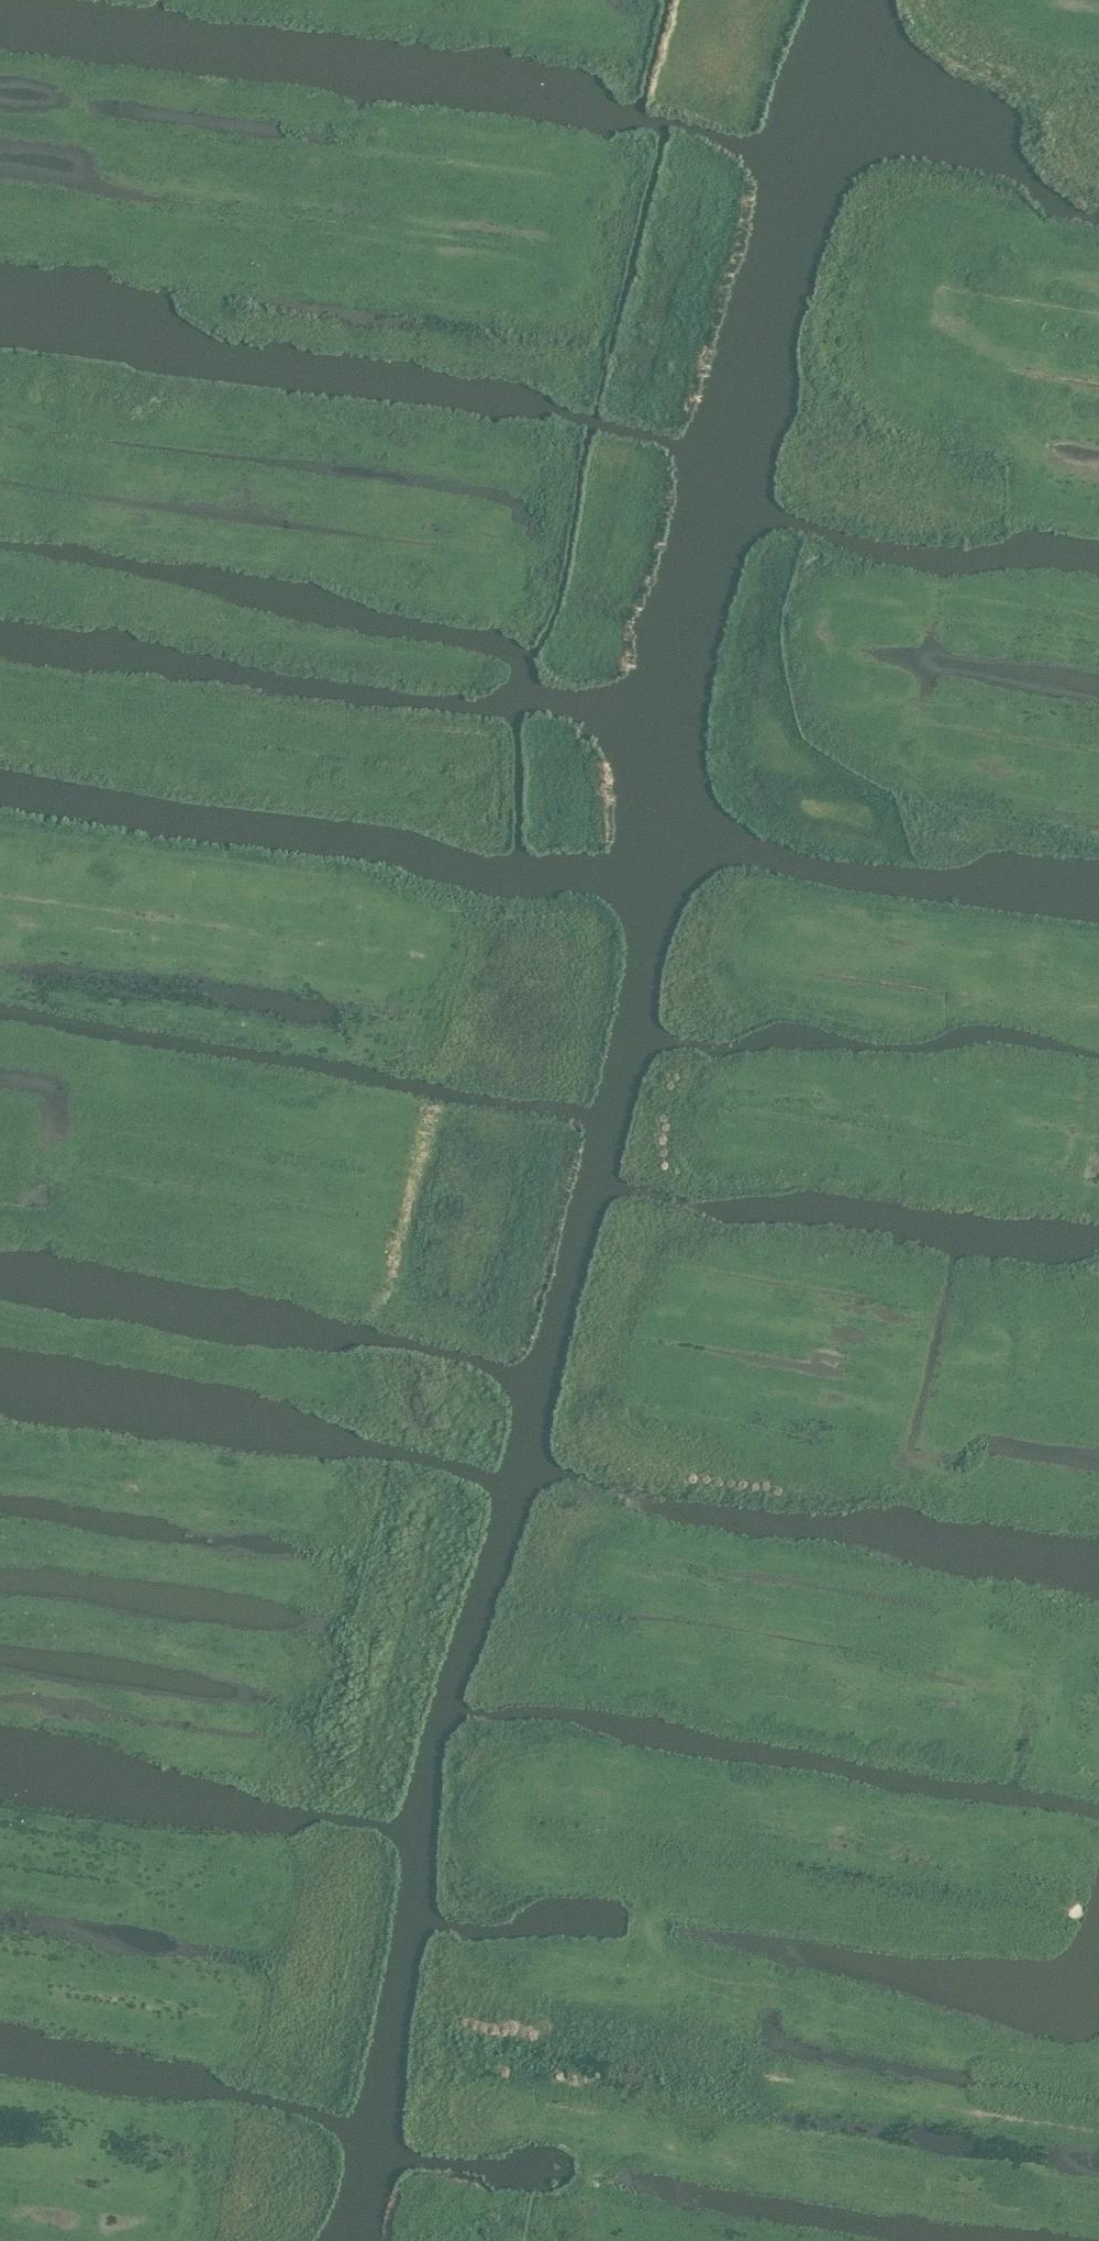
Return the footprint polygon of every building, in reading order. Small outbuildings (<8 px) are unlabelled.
[(1075,1886),(1067,1900),(1079,1907),(1087,1893),(1075,1886)]
